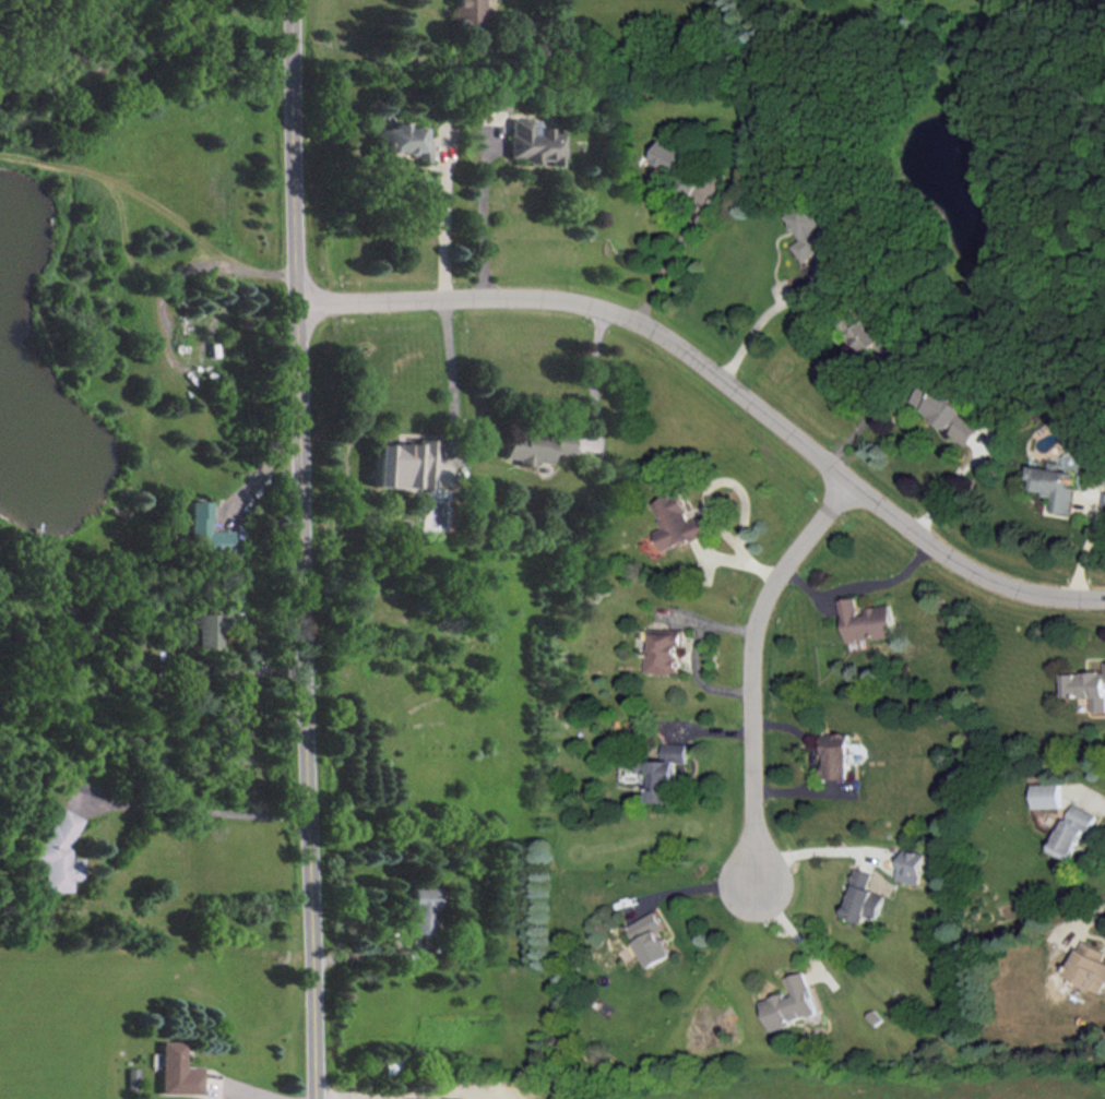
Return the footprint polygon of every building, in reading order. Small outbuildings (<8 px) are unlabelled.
[(453,30),(479,30),(478,0),(452,0),(453,30)] [(506,97),(490,98),(491,110),(507,109),(506,97)] [(509,156),(520,156),(520,160),(549,160),(549,164),(563,164),(562,132),(552,132),(552,126),(537,127),(537,118),(508,118),(509,156)] [(372,127),(373,152),(412,150),(412,161),(428,161),(427,126),(402,126),(402,122),(389,122),(389,127),(372,127)] [(689,150),(662,139),(654,160),(680,170),(689,150)] [(793,244),(804,261),(837,239),(812,202),(790,216),(803,237),(793,244)] [(890,341),(868,317),(850,333),(872,357),(890,341)] [(912,400),(969,444),(987,421),(968,406),(966,408),(929,379),(912,400)] [(566,453),(569,436),(503,429),(500,457),(515,459),(515,463),(530,465),(531,460),(547,462),(549,451),(566,453)] [(371,486),(431,487),(432,438),(413,438),(413,443),(372,443),(371,486)] [(1073,513),(1077,486),(1071,485),(1073,470),(1061,468),(1062,462),(1053,461),(1052,466),(1031,464),(1030,477),(1034,478),(1033,488),(1043,490),(1042,494),(1054,496),(1052,510),(1073,513)] [(664,549),(710,533),(704,515),(692,519),(682,491),(655,501),(664,527),(657,530),(664,549)] [(209,500),(190,500),(189,552),(232,552),(232,530),(209,530),(209,500)] [(895,633),(891,605),(858,610),(856,596),(840,599),(847,641),(895,633)] [(215,612),(190,613),(190,647),(216,646),(215,612)] [(646,672),(681,672),(680,627),(651,627),(652,647),(646,647),(646,672)] [(1104,660),(1104,671),(1064,672),(1064,696),(1091,696),(1091,710),(1104,710),(1104,660)] [(850,777),(850,732),(823,732),(824,777),(850,777)] [(688,742),(664,742),(664,759),(688,759),(688,742)] [(675,801),(676,759),(650,759),(649,801),(675,801)] [(1061,782),(1033,783),(1034,807),(1061,806),(1061,782)] [(1050,850),(1070,860),(1094,813),(1074,803),(1050,850)] [(39,891),(67,890),(67,879),(77,879),(77,856),(64,857),(63,844),(75,817),(52,806),(29,858),(38,862),(39,891)] [(918,884),(926,852),(904,847),(896,878),(918,884)] [(876,918),(885,894),(867,887),(872,872),(856,867),(851,881),(856,882),(844,915),(864,922),(867,915),(876,918)] [(411,885),(410,932),(430,933),(431,908),(435,909),(436,886),(411,885)] [(628,925),(651,966),(674,954),(660,929),(665,926),(656,910),(628,925)] [(1081,939),(1067,976),(1104,991),(1104,989),(1104,960),(1104,958),(1104,948),(1081,939)] [(770,1028),(817,1013),(804,971),(787,976),(791,990),(761,1000),(770,1028)] [(199,1093),(199,1065),(182,1065),(182,1041),(159,1041),(158,1093),(199,1093)]
